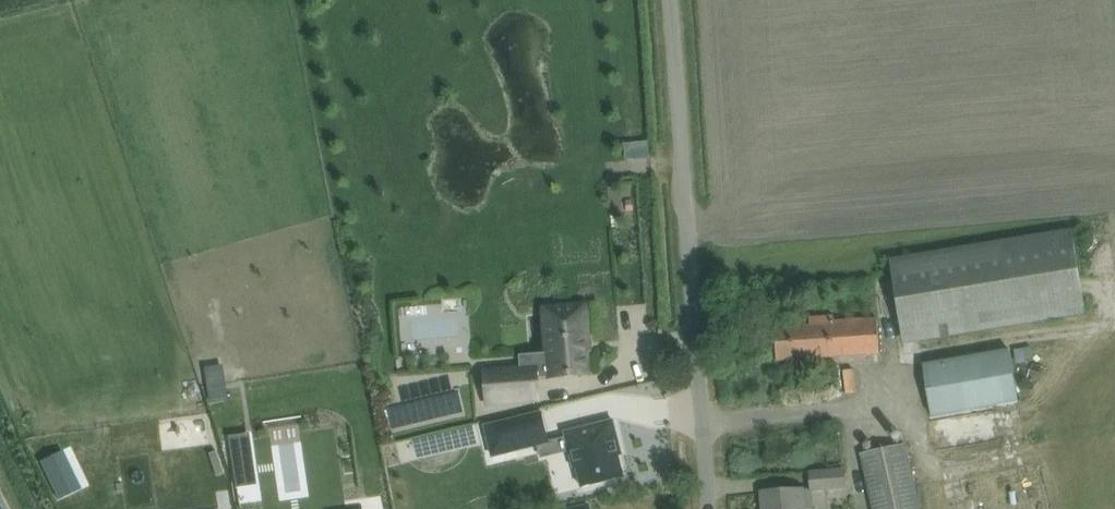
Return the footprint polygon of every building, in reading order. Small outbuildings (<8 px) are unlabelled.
[(1086,313),(1072,229),(892,258),(905,342),(1086,313)] [(520,368),(485,371),(487,403),(539,399),(537,378),(550,377),(588,374),(585,341),(589,341),(586,304),(544,307),(544,312),(547,352),(529,354),(519,355),(520,368)] [(810,327),(776,328),(777,361),(799,360),(880,354),(878,318),(835,323),(835,318),(810,319),(810,327)] [(762,328),(747,329),(748,345),(763,344),(762,328)] [(1019,403),(1009,348),(922,363),(932,418),(1019,403)] [(219,365),(205,367),(209,387),(211,402),(224,399),(222,385),(219,365)] [(542,412),(486,426),(489,439),(515,433),(519,450),(538,445),(549,442),(542,412)] [(613,421),(566,433),(575,468),(578,467),(583,487),(623,477),(614,442),(618,441),(613,421)] [(231,442),(234,464),(249,462),(246,440),(231,442)] [(873,508),(921,508),(906,443),(861,453),(873,508)] [(58,452),(40,461),(59,500),(77,491),(58,452)] [(495,506),(490,460),(457,464),(462,508),(465,508),(495,506)] [(552,460),(518,475),(526,494),(561,478),(552,460)] [(847,486),(846,470),(811,472),(811,487),(847,486)] [(784,491),(762,493),(764,508),(803,508),(802,490),(784,491)]
